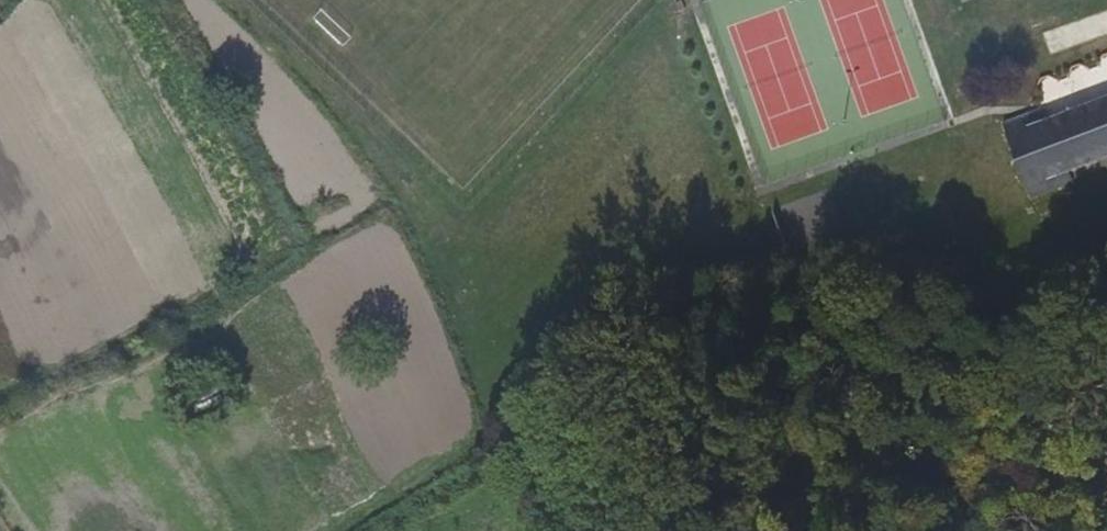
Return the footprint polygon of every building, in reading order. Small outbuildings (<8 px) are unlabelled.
[(1106,157),(1106,96),(1049,117),(1045,107),(1003,123),(1031,199),(1074,183),(1069,172),(1106,157)]
